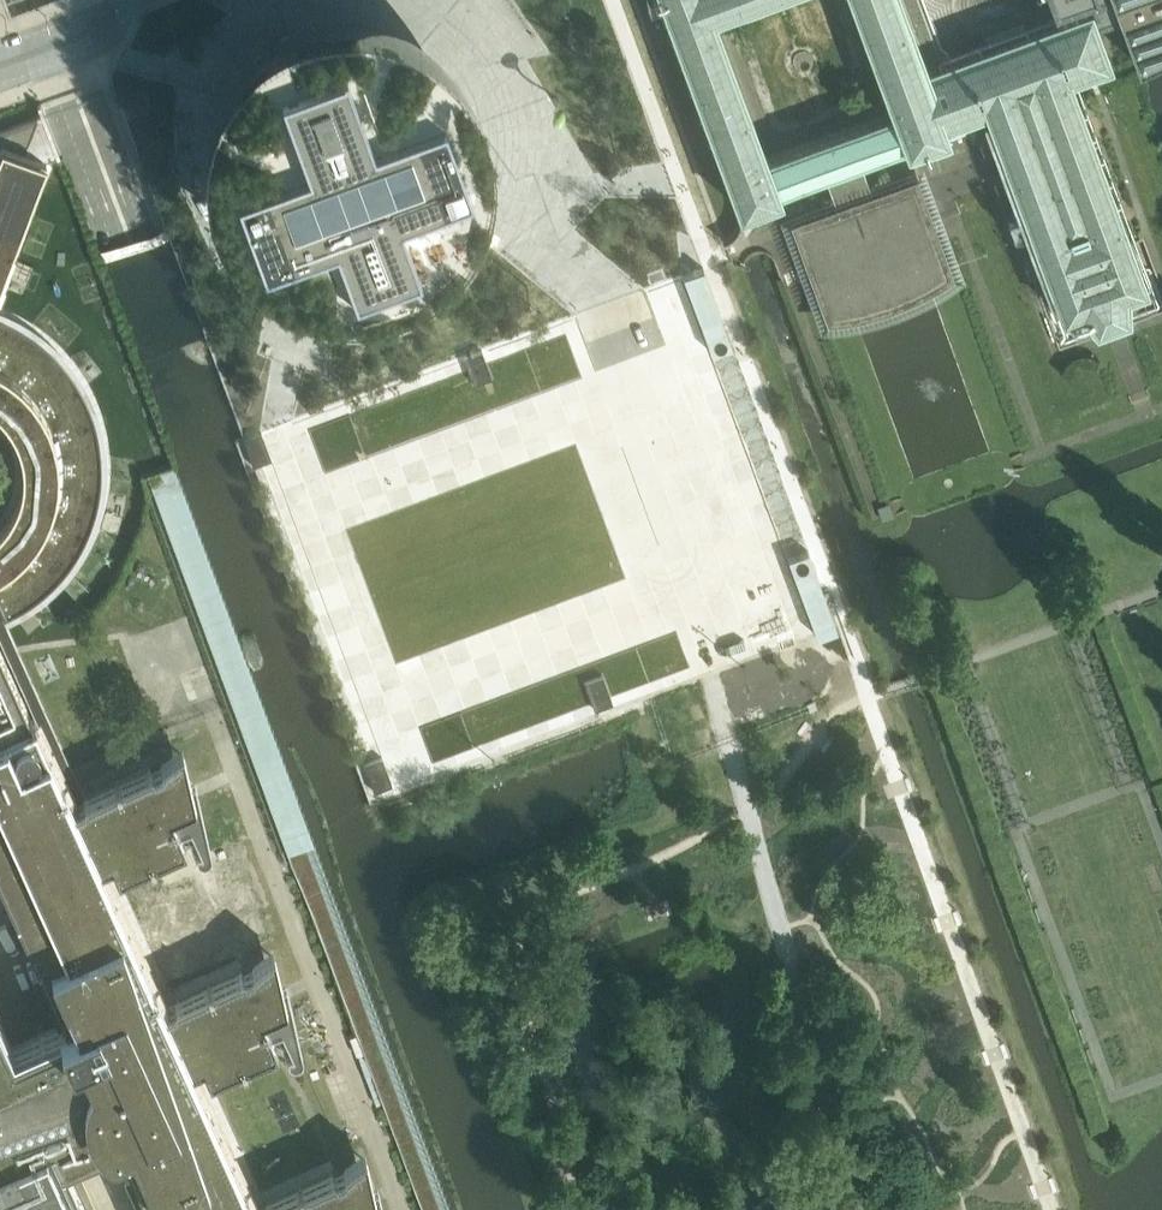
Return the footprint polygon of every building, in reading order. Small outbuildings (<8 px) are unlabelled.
[(204,141),(204,146),(204,151),(205,156),(206,161),(206,166),(207,171),(208,176),(210,181),(211,185),(213,190),(215,195),(217,200),(219,204),(221,209),(223,213),(226,217),(229,221),(232,226),(235,230),(238,234),(241,237),(245,241),(248,245),(252,248),(256,251),(260,254),(264,258),(268,260),(272,263),(276,266),(281,268),(285,270),(290,273),(294,275),(299,276),(304,278),(309,279),(313,281),(318,282),(323,283),(328,284),(333,284),(338,285),(343,285),(348,285),(353,285),(358,285),(363,284),(368,284),(373,283),(378,282),(383,281),(388,279),(393,278),(398,276),(402,275),(407,273),(412,270),(416,268),(420,266),(425,263),(429,260),(433,258),(437,254),(441,251),(445,248),(449,245),(452,241),(456,237),(459,234),(462,230),(465,226),(468,221),(471,217),(473,213),(476,209),(478,204),(480,200),(482,195),(484,190),(485,185),(487,181),(488,176),(489,171),(490,166),(491,161),(492,156),(492,151),(492,146),(493,141),(492,136),(492,131),(492,126),(491,121),(490,116),(489,111),(488,106),(487,101),(485,96),(484,92),(482,87),(480,82),(478,78),(476,73),(473,69),(471,64),(468,60),(465,56),(462,52),(459,48),(455,44),(452,41),(449,37),(445,34),(441,30),(437,27),(433,24),(429,21),(425,19),(420,16),(416,14),(412,11),(407,9),(402,7),(398,5),(393,4),(388,2),(383,1),(379,0),(318,0),(313,1),(309,2),(304,4),(299,5),(294,7),(290,9),(285,11),(281,14),(276,16),(272,19),(268,21),(264,24),(260,27),(256,30),(252,34),(248,37),(245,41),(241,44),(238,48),(235,52),(232,56),(229,60),(226,64),(223,69),(221,73),(219,78),(217,82),(215,87),(213,92),(211,96),(210,101),(208,106),(207,111),(206,116),(206,121),(205,126),(204,131),(204,136),(204,141)] [(905,141),(907,145),(947,131),(944,121),(985,106),(1061,312),(1080,305),(1095,324),(1127,312),(1126,288),(1145,281),(1069,75),(1109,61),(1094,18),(1090,7),(1111,0),(1053,0),(1060,17),(926,66),(902,0),(853,0),(894,110),(767,156),(716,19),(720,8),(743,0),(663,0),(740,208),(743,207),(780,193),(778,188),(824,171),(839,214),(803,228),(810,247),(809,247),(830,306),(832,306),(833,309),(853,306),(871,301),(889,295),(907,288),(926,278),(933,275),(942,269),(940,266),(942,265),(920,206),(919,207),(911,188),(875,201),(859,158),(905,141)] [(1090,7),(1094,18),(1117,10),(1136,62),(1140,60),(1139,56),(1161,47),(1161,0),(1111,0),(1090,7)] [(63,180),(49,217),(88,324),(87,326),(110,386),(108,391),(281,859),(286,857),(419,1209),(445,1209),(310,848),(839,651),(832,631),(838,629),(809,550),(733,346),(704,268),(702,269),(684,219),(665,168),(638,178),(255,319),(162,67),(87,93),(56,106),(38,112),(63,180)] [(46,158),(25,150),(39,115),(30,118),(0,129),(0,281),(46,158)] [(5,417),(10,424),(14,432),(17,440),(20,449),(22,457),(23,465),(23,473),(22,481),(20,489),(18,497),(15,504),(11,512),(6,519),(3,523),(0,526),(0,607),(5,618),(31,603),(39,598),(46,592),(59,579),(69,567),(80,551),(88,535),(92,526),(97,504),(100,483),(101,463),(100,444),(99,436),(97,427),(93,415),(88,403),(83,394),(78,385),(72,376),(66,367),(57,357),(46,347),(38,340),(29,334),(20,328),(7,321),(0,318),(0,411),(5,417)] [(66,1157),(69,1156),(82,1150),(92,1145),(111,1137),(113,1141),(137,1195),(145,1191),(153,1209),(384,1209),(378,1181),(373,1184),(365,1149),(353,1156),(344,1166),(345,1168),(334,1172),(333,1171),(256,1206),(193,1066),(203,1061),(209,1076),(277,1045),(271,1030),(276,1028),(290,1057),(295,1060),(300,1058),(303,1053),(286,979),(282,980),(274,947),(262,954),(252,963),(253,965),(243,970),(242,969),(165,1003),(121,904),(102,863),(112,859),(118,873),(120,873),(121,872),(160,854),(176,847),(184,844),(185,843),(186,843),(179,828),(184,825),(188,834),(197,854),(199,856),(202,857),(204,857),(207,856),(209,855),(210,854),(211,853),(211,851),(211,848),(201,803),(200,797),(197,785),(195,776),(190,778),(183,744),(176,748),(171,752),(166,756),(161,761),(162,763),(151,768),(151,766),(86,795),(74,801),(35,713),(31,715),(0,646),(0,870),(53,989),(56,988),(67,1013),(58,1018),(36,1028),(15,1037),(12,1038),(0,1012),(0,1209),(89,1209),(66,1157)]
